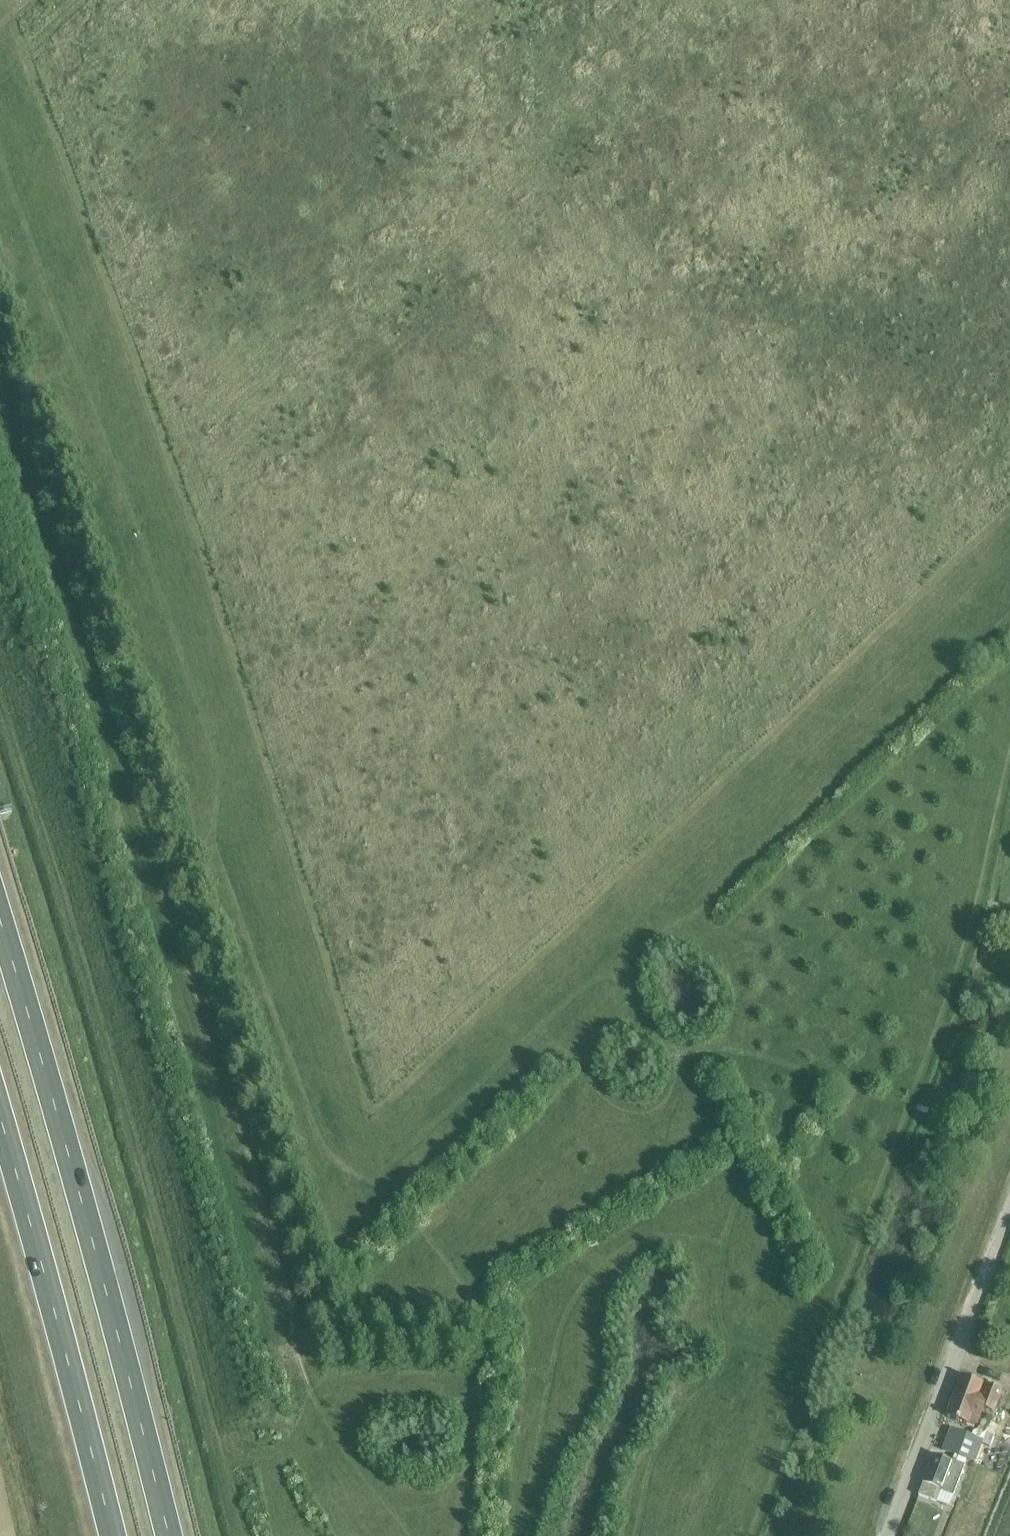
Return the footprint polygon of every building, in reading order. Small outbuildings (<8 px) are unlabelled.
[(986,1373),(1004,1378),(1007,1367),(989,1362),(986,1373)] [(983,1410),(992,1414),(1001,1392),(962,1377),(947,1417),(973,1427),(978,1425),(983,1410)] [(943,1450),(974,1462),(981,1443),(950,1432),(943,1450)] [(933,1456),(918,1496),(937,1503),(941,1491),(953,1495),(963,1467),(933,1456)]
